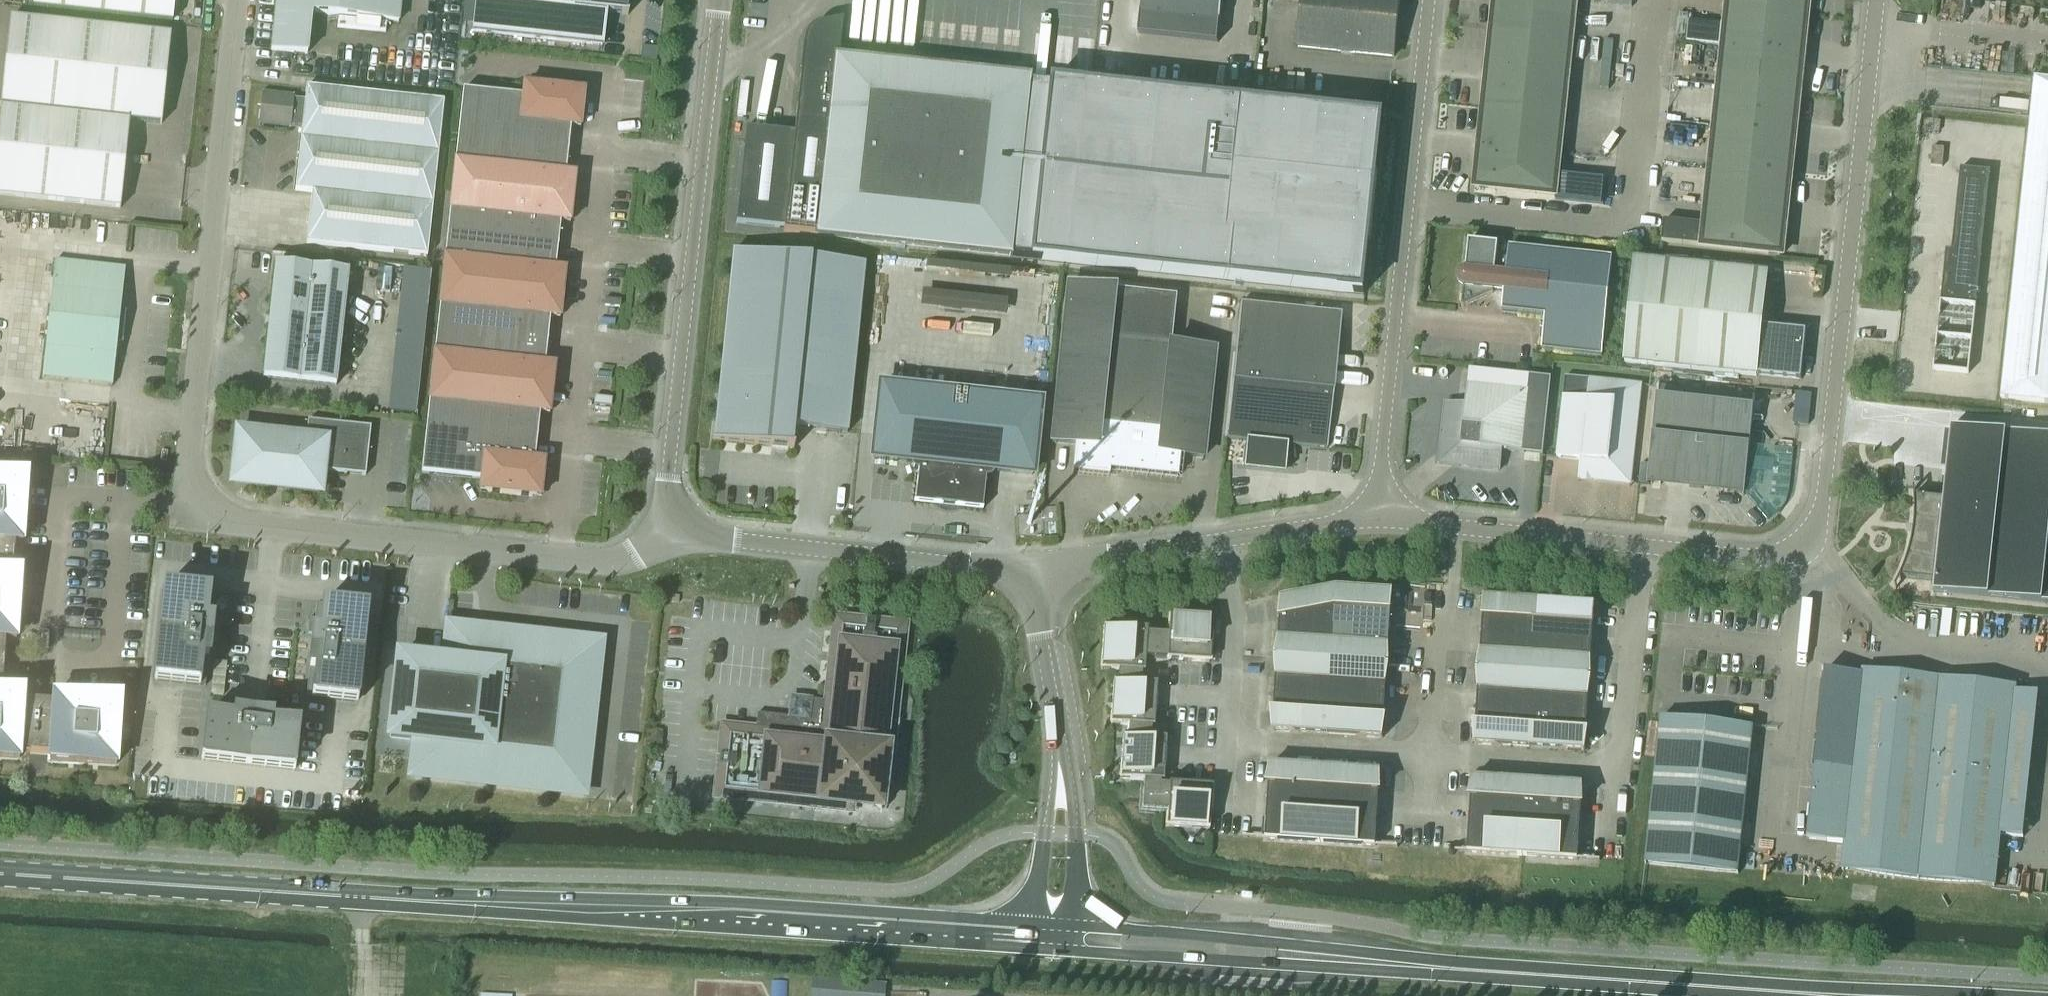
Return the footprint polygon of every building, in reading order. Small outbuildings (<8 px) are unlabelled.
[(172,21),(174,0),(33,0),(33,6),(172,21)] [(270,50),(307,54),(311,13),(398,23),(399,15),(400,0),(276,0),(270,50)] [(473,32),(602,46),(605,13),(627,15),(628,13),(625,13),(626,0),(476,0),(473,32)] [(1177,39),(1181,2),(1161,0),(1140,0),(1139,13),(1137,35),(1177,39)] [(1376,56),(1394,58),(1400,0),(1303,0),(1298,48),(1376,56)] [(1474,188),(1555,197),(1576,0),(1494,0),(1474,188)] [(1782,256),(1809,0),(1727,0),(1704,226),(1664,222),(1662,243),(1782,256)] [(1181,2),(1177,39),(1218,43),(1220,21),(1222,7),(1181,2)] [(120,208),(129,121),(161,124),(170,35),(10,18),(0,106),(0,196),(120,208)] [(745,129),(734,224),(783,229),(782,232),(1008,256),(1363,295),(1382,120),(1252,106),(1091,88),(1027,81),(837,61),(841,22),(818,26),(807,32),(803,43),(793,134),(793,135),(745,129)] [(2000,399),(2047,405),(2047,81),(2034,79),(2030,118),(2029,127),(2000,399)] [(523,85),(522,96),(522,97),(520,121),(570,126),(570,127),(580,128),(584,91),(523,85)] [(311,193),(306,243),(426,257),(443,102),(305,87),(304,99),(293,98),(293,95),(261,91),(258,125),(290,129),(290,125),(301,127),(294,190),(311,193)] [(462,90),(457,138),(567,150),(570,127),(570,126),(520,121),(522,97),(522,96),(462,90)] [(457,138),(452,186),(572,199),(574,175),(564,173),(567,150),(457,138)] [(1932,148),(1931,165),(1942,166),(1943,148),(1932,148)] [(1990,172),(1960,169),(1952,251),(1946,251),(1940,303),(1976,307),(1990,172)] [(452,186),(446,233),(557,245),(559,222),(569,223),(572,199),(452,186)] [(446,233),(441,281),(562,294),(564,270),(554,269),(557,245),(446,233)] [(1498,245),(1469,242),(1462,308),(1463,308),(1493,294),(1494,291),(1504,292),(1502,312),(1545,317),(1541,349),(1602,356),(1613,258),(1509,247),(1508,259),(1497,258),(1498,245)] [(711,440),(711,441),(792,450),(792,448),(791,448),(793,428),(846,433),(863,265),(732,251),(713,441),(711,440)] [(1624,363),(1756,377),(1756,375),(1801,380),(1806,331),(1762,327),(1767,273),(1635,260),(1624,363)] [(41,377),(111,385),(116,343),(122,343),(125,311),(119,311),(124,268),(54,261),(41,377)] [(262,377),(335,384),(347,273),(274,265),(262,377)] [(404,270),(402,286),(427,289),(428,272),(404,270)] [(441,281),(436,329),(546,341),(549,317),(559,319),(562,294),(441,281)] [(1074,445),(1071,474),(1108,477),(1108,471),(1176,479),(1179,457),(1202,459),(1214,351),(1170,346),(1175,297),(1067,286),(1051,443),(1074,445)] [(1244,441),(1242,465),(1286,469),(1288,445),(1326,449),(1332,392),(1340,314),(1240,304),(1232,381),(1226,439),(1244,441)] [(436,329),(431,377),(551,390),(554,365),(544,364),(546,341),(436,329)] [(1446,403),(1440,465),(1500,471),(1502,451),(1522,453),(1543,455),(1551,378),(1530,376),(1469,370),(1468,386),(1466,405),(1446,403)] [(1551,378),(1543,455),(1557,457),(1556,458),(1579,461),(1583,461),(1581,471),(1592,473),(1591,478),(1627,482),(1628,473),(1631,474),(1632,474),(1642,385),(1605,381),(1551,375),(1551,378)] [(431,377),(426,425),(536,436),(538,413),(548,414),(551,390),(431,377)] [(914,503),(936,503),(960,505),(981,510),(985,478),(987,479),(989,478),(991,477),(992,475),(993,473),(994,471),(1032,475),(1039,403),(880,387),(872,458),(918,463),(914,503)] [(1648,480),(1745,490),(1752,419),(1754,397),(1658,387),(1648,480)] [(230,483),(320,493),(322,471),(364,475),(370,427),(307,420),(305,437),(236,430),(230,483)] [(536,436),(426,425),(420,473),(480,479),(479,491),(539,497),(543,461),(533,460),(536,436)] [(1914,510),(1913,531),(1910,551),(1903,570),(1894,589),(1896,589),(1902,579),(1934,582),(1933,593),(2047,605),(2047,439),(1951,428),(1943,500),(1916,497),(1915,489),(1913,489),(1914,510)] [(49,760),(115,765),(120,699),(53,694),(53,701),(22,699),(23,692),(1,691),(4,639),(15,639),(20,573),(12,572),(14,542),(22,542),(26,476),(0,474),(0,757),(18,759),(19,751),(49,753),(49,760)] [(164,587),(154,681),(157,681),(205,686),(215,593),(167,588),(164,587)] [(1281,600),(1280,623),(1335,626),(1337,589),(1281,600)] [(1337,589),(1335,626),(1390,630),(1392,593),(1376,592),(1337,589)] [(1484,599),(1482,636),(1537,639),(1539,603),(1484,599)] [(1539,603),(1537,639),(1592,643),(1594,606),(1539,603)] [(367,609),(316,604),(306,697),(357,703),(367,609)] [(1167,635),(1156,634),(1155,659),(1208,663),(1211,621),(1212,621),(1212,619),(1168,617),(1168,618),(1167,635)] [(716,765),(722,766),(720,776),(717,776),(715,792),(841,806),(842,802),(876,805),(880,810),(881,810),(881,809),(878,804),(882,769),(886,770),(901,625),(884,623),(883,627),(873,626),(874,621),(864,619),(864,625),(838,622),(829,702),(809,699),(808,711),(797,710),(796,718),(756,713),(754,733),(725,730),(722,757),(717,756),(716,765)] [(1280,623),(1277,659),(1332,662),(1335,626),(1280,623)] [(411,775),(583,795),(600,643),(448,626),(444,661),(398,657),(390,737),(414,740),(411,775)] [(1335,626),(1332,662),(1388,666),(1390,630),(1335,626)] [(1102,670),(1118,671),(1141,673),(1143,673),(1144,658),(1155,659),(1156,634),(1146,633),(1146,631),(1146,629),(1103,627),(1100,670),(1102,670)] [(1482,636),(1479,672),(1534,675),(1537,639),(1482,636)] [(1537,639),(1534,675),(1589,679),(1592,643),(1537,639)] [(1277,659),(1275,695),(1330,698),(1332,662),(1277,659)] [(1332,662),(1330,698),(1385,702),(1388,666),(1332,662)] [(1112,724),(1127,725),(1150,727),(1153,727),(1156,683),(1154,683),(1154,684),(1140,683),(1141,673),(1118,671),(1117,681),(1114,681),(1113,681),(1110,725),(1112,725),(1112,724)] [(1808,827),(1807,840),(1816,841),(1845,844),(1842,872),(1994,888),(2015,687),(1863,671),(1863,675),(1825,671),(1808,827)] [(1479,672),(1477,708),(1532,711),(1534,675),(1479,672)] [(1534,675),(1532,711),(1587,715),(1589,679),(1534,675)] [(1272,732),(1328,735),(1330,698),(1275,695),(1272,732)] [(1330,698),(1328,735),(1383,739),(1385,702),(1330,698)] [(1474,745),(1530,749),(1532,711),(1477,708),(1474,745)] [(201,759),(201,761),(294,771),(294,769),(300,720),(207,710),(201,759)] [(1532,711),(1530,749),(1584,752),(1587,715),(1532,711)] [(1645,865),(1646,865),(1646,863),(1737,872),(1737,875),(1738,875),(1754,728),(1660,718),(1645,865)] [(1121,779),(1143,781),(1162,782),(1165,738),(1164,738),(1164,739),(1150,737),(1150,727),(1127,725),(1127,736),(1124,736),(1124,735),(1122,735),(1120,779),(1121,779)] [(1265,840),(1376,847),(1376,840),(1380,773),(1376,773),(1270,765),(1266,838),(1265,840)] [(1472,779),(1470,816),(1525,820),(1527,783),(1472,779)] [(1141,811),(1161,812),(1166,812),(1165,825),(1165,827),(1209,829),(1209,828),(1208,828),(1211,787),(1162,783),(1162,782),(1143,781),(1142,789),(1142,799),(1141,811)] [(1527,783),(1525,820),(1580,823),(1582,786),(1527,783)] [(1161,815),(1161,812),(1141,811),(1142,799),(1142,789),(1140,789),(1139,795),(1138,813),(1161,815)] [(1467,853),(1522,857),(1525,820),(1470,816),(1467,853)] [(1525,820),(1522,857),(1578,860),(1580,823),(1525,820)] [(811,995),(884,995),(885,985),(812,979),(811,995)]
